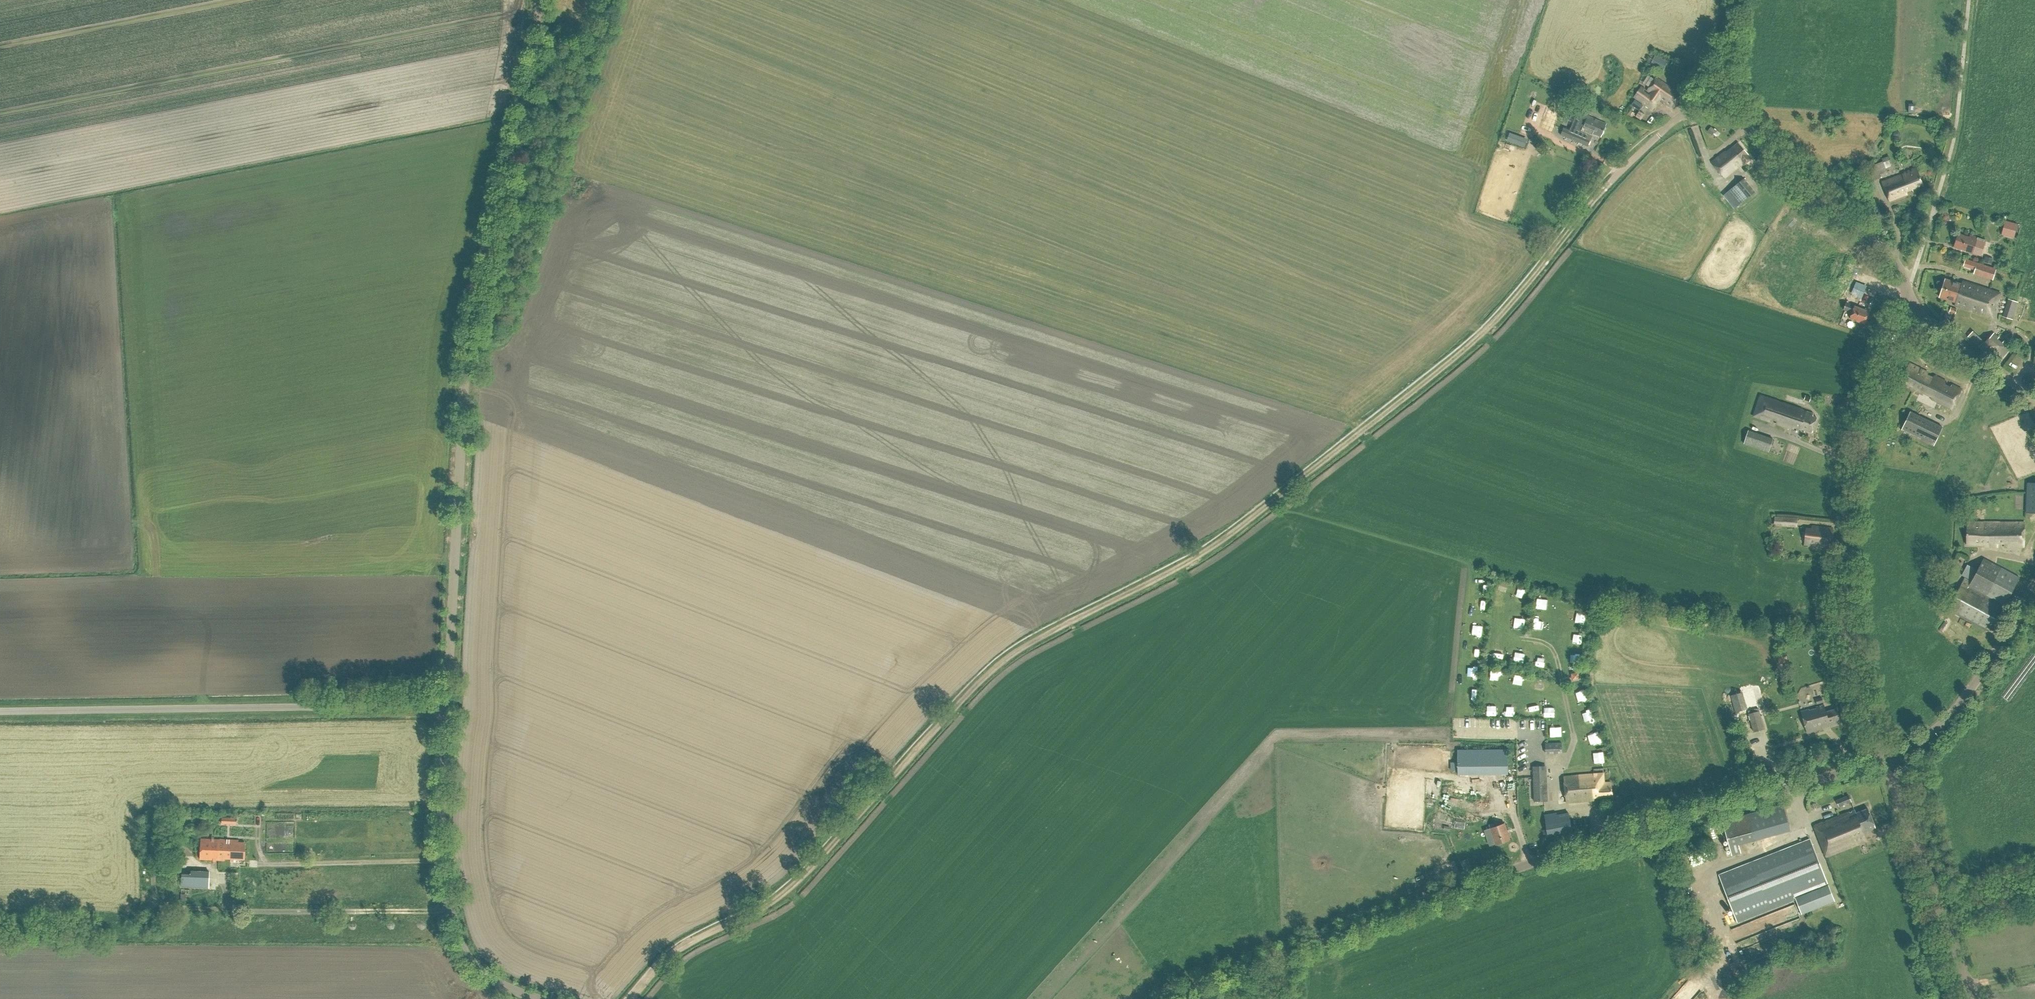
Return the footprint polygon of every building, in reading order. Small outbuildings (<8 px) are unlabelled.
[(1661,71),(1665,62),(1655,57),(1651,67),(1661,71)] [(1634,97),(1644,104),(1653,110),(1660,100),(1670,107),(1679,94),(1655,77),(1647,90),(1651,93),(1650,95),(1644,91),(1646,89),(1642,86),(1634,97)] [(1633,90),(1637,82),(1631,78),(1626,86),(1633,90)] [(1541,111),(1550,115),(1556,102),(1557,102),(1559,99),(1539,91),(1535,100),(1544,104),(1541,111)] [(1640,111),(1643,105),(1635,100),(1631,105),(1640,111)] [(1579,109),(1570,130),(1591,139),(1594,134),(1601,137),(1607,124),(1589,116),(1590,114),(1579,109)] [(1630,122),(1633,128),(1642,123),(1639,117),(1630,122)] [(1712,135),(1714,132),(1716,130),(1714,129),(1711,127),(1707,131),(1712,135)] [(1588,147),(1591,139),(1570,130),(1565,128),(1561,135),(1588,147)] [(1745,165),(1751,159),(1747,155),(1748,154),(1738,142),(1731,148),(1733,150),(1728,154),(1726,151),(1712,162),(1724,176),(1742,162),(1745,165)] [(1875,180),(1881,178),(1879,175),(1887,171),(1883,161),(1875,165),(1875,166),(1870,169),(1875,180)] [(1913,190),(1923,186),(1915,169),(1904,173),(1904,174),(1882,183),(1889,201),(1907,194),(1906,192),(1912,189),(1913,190)] [(1723,195),(1734,209),(1756,192),(1744,178),(1727,192),(1723,195)] [(2005,220),(2002,229),(2015,233),(2017,224),(2005,220)] [(1954,246),(1972,252),(1981,255),(1986,241),(1977,238),(1970,236),(1969,238),(1958,234),(1954,246)] [(1975,270),(1974,274),(1992,280),(1996,268),(1978,262),(1975,270)] [(1994,293),(1966,283),(1965,285),(1961,284),(1946,279),(1940,297),(1956,302),(1955,305),(1986,316),(1992,318),(1995,309),(1994,309),(1997,302),(2000,295),(1994,293)] [(1856,282),(1851,293),(1860,297),(1865,286),(1856,282)] [(2011,319),(2017,302),(2009,299),(2003,316),(2011,319)] [(1845,304),(1843,310),(1852,313),(1850,319),(1863,324),(1868,312),(1845,304)] [(1981,348),(1998,363),(2012,347),(2004,341),(2003,343),(1998,339),(1999,337),(1995,332),(1987,341),(1981,348)] [(1973,341),(1979,346),(1984,339),(1979,335),(1973,341)] [(1910,362),(1900,383),(1923,395),(1924,393),(1932,398),(1931,399),(1951,409),(1954,404),(1957,406),(1959,401),(1956,399),(1962,388),(1952,383),(1951,387),(1944,384),(1946,380),(1934,374),(1932,378),(1926,375),(1928,371),(1910,362)] [(1810,431),(1815,417),(1811,415),(1812,413),(1760,395),(1753,415),(1789,427),(1790,425),(1793,427),(1794,426),(1810,431)] [(1934,446),(1943,427),(1911,411),(1901,430),(1934,446)] [(1728,450),(1753,456),(1757,441),(1731,436),(1728,450)] [(1761,450),(1768,452),(1773,438),(1766,436),(1761,450)] [(2027,482),(2026,513),(2034,513),(2034,483),(2027,482)] [(1797,528),(1798,518),(1775,516),(1774,526),(1797,528)] [(1984,547),(1998,547),(1998,544),(2004,544),(2004,546),(2024,545),(2024,523),(1967,522),(1966,544),(1984,545),(1984,547)] [(1829,547),(1832,529),(1811,526),(1811,529),(1805,529),(1803,544),(1829,547)] [(1984,558),(1979,565),(1977,570),(1971,580),(1971,581),(1965,578),(1948,610),(1988,632),(2002,606),(2004,607),(2020,577),(1984,558)] [(1531,612),(1532,605),(1523,603),(1521,610),(1531,612)] [(1476,645),(1473,659),(1482,660),(1484,646),(1476,645)] [(1512,663),(1521,665),(1522,657),(1514,656),(1512,663)] [(1741,711),(1757,707),(1755,699),(1739,704),(1741,711)] [(1826,712),(1824,705),(1801,711),(1807,732),(1840,723),(1836,709),(1826,712)] [(1754,732),(1765,729),(1759,710),(1749,714),(1754,732)] [(1545,743),(1546,753),(1563,753),(1562,742),(1545,743)] [(1455,774),(1507,774),(1507,749),(1455,750),(1455,774)] [(1534,771),(1535,801),(1547,800),(1546,770),(1534,771)] [(1603,774),(1564,777),(1566,802),(1594,800),(1594,797),(1612,795),(1611,782),(1604,783),(1603,774)] [(1837,800),(1839,806),(1851,802),(1849,795),(1837,800)] [(1822,813),(1835,810),(1833,802),(1820,805),(1822,813)] [(1739,845),(1756,840),(1791,830),(1783,804),(1748,813),(1722,820),(1732,856),(1741,853),(1739,845)] [(1855,810),(1816,826),(1819,835),(1827,855),(1867,839),(1863,830),(1875,826),(1867,807),(1855,812),(1855,810)] [(1540,836),(1572,830),(1571,819),(1569,810),(1536,816),(1540,836)] [(1510,839),(1505,823),(1488,829),(1491,838),(1493,837),(1496,844),(1510,839)] [(1488,834),(1475,832),(1472,852),(1485,854),(1488,834)] [(219,861),(219,840),(201,839),(200,860),(219,861)] [(1771,908),(1795,898),(1829,885),(1810,839),(1753,862),(1719,875),(1737,921),(1771,908)] [(219,840),(219,861),(224,861),(224,858),(241,859),(241,844),(235,844),(235,841),(219,840)] [(208,888),(208,884),(209,871),(191,870),(191,874),(185,873),(182,873),(181,887),(208,888)] [(1829,885),(1795,898),(1801,913),(1835,900),(1829,885)]
